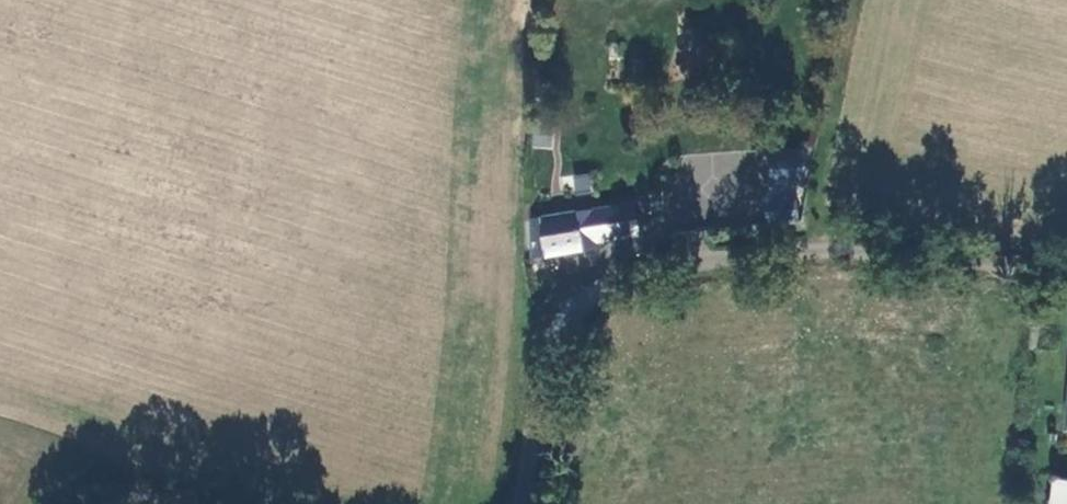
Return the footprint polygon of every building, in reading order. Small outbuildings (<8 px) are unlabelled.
[(804,148),(767,150),(770,189),(807,186),(804,148)] [(591,172),(570,177),(574,196),(596,191),(591,172)] [(797,197),(764,200),(767,226),(799,222),(797,197)] [(595,209),(529,220),(532,258),(600,248),(600,244),(638,239),(633,204),(595,209)] [(1054,479),(1050,503),(1066,503),(1066,481),(1054,479)]
